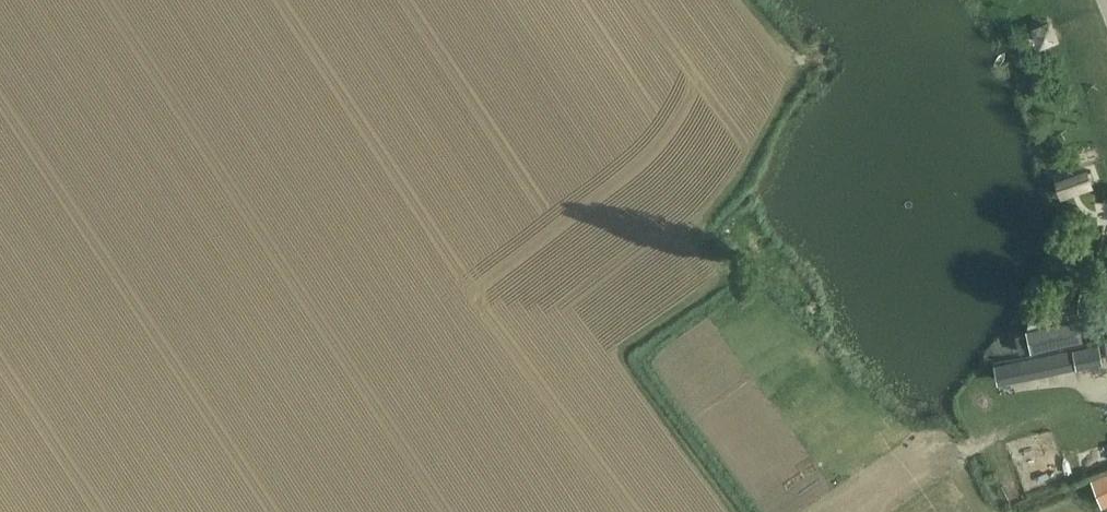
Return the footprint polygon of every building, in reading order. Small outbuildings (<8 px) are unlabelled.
[(1033,25),(1042,47),(1062,39),(1054,17),(1033,25)] [(1087,171),(1055,181),(1058,191),(1090,181),(1087,171)] [(1026,328),(1030,351),(1083,340),(1074,306),(1030,316),(1026,328)] [(1106,502),(1106,472),(1090,479),(1100,505),(1106,502)]
